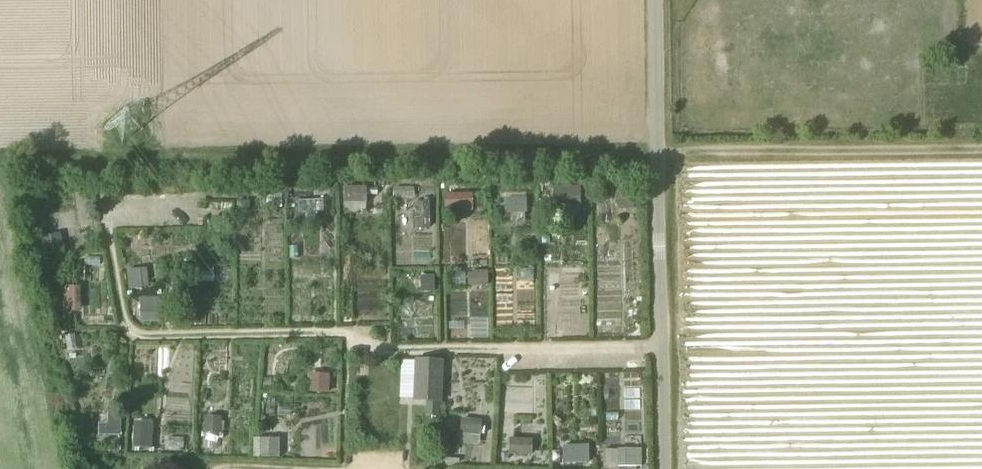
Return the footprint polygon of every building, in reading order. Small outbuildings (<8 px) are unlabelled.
[(615,186),(615,200),(634,199),(633,185),(615,186)] [(345,202),(367,202),(366,186),(344,186),(345,202)] [(553,186),(553,205),(581,204),(580,186),(553,186)] [(445,211),(454,211),(469,210),(472,210),(471,192),(445,193),(445,211)] [(504,199),(504,213),(527,212),(527,198),(523,198),(508,199),(504,199)] [(237,200),(237,213),(244,213),(250,207),(250,200),(237,200)] [(427,201),(412,202),(414,226),(429,225),(427,201)] [(60,232),(42,236),(45,254),(64,250),(60,232)] [(129,289),(143,287),(141,268),(127,270),(129,289)] [(469,285),(488,285),(488,270),(469,270),(469,285)] [(421,275),(421,291),(435,291),(435,275),(421,275)] [(81,285),(62,285),(62,312),(81,312),(81,285)] [(141,297),(141,321),(160,321),(159,297),(141,297)] [(417,361),(416,399),(427,399),(426,415),(439,415),(439,400),(440,400),(441,364),(444,364),(444,360),(440,360),(440,362),(417,361)] [(308,373),(307,392),(329,392),(330,373),(308,373)] [(120,414),(99,413),(98,435),(120,436),(120,414)] [(222,416),(205,416),(204,431),(221,432),(222,416)] [(480,435),(482,420),(462,418),(460,433),(480,435)] [(153,420),(134,420),(134,447),(152,448),(153,420)] [(260,438),(260,457),(280,457),(280,438),(260,438)] [(532,455),(533,439),(510,438),(509,454),(516,454),(516,457),(525,457),(525,455),(532,455)] [(589,463),(589,444),(562,445),(563,463),(589,463)] [(617,466),(641,466),(641,449),(617,449),(617,466)]
